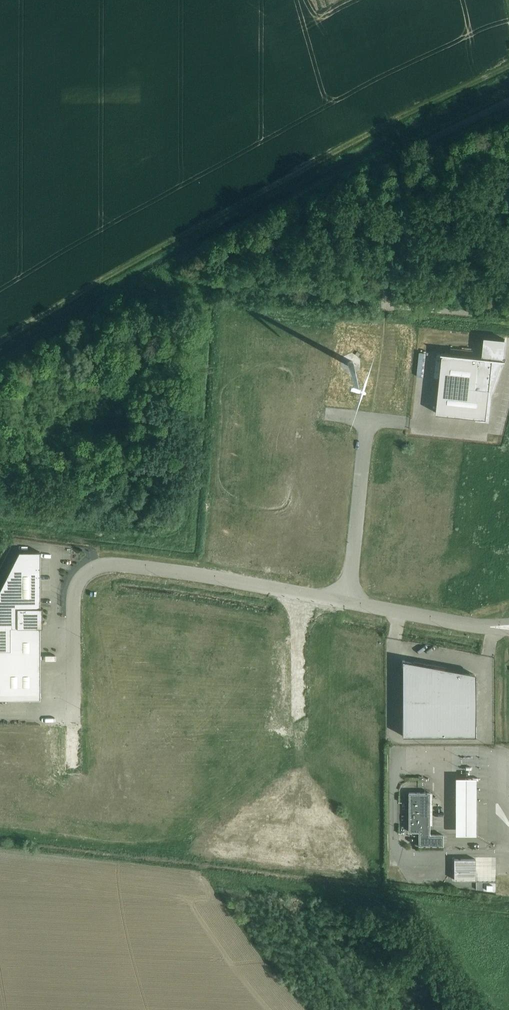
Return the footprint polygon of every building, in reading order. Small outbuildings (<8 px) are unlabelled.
[(492,352),(508,353),(508,334),(492,334),(492,352)] [(443,353),(436,413),(486,418),(490,389),(493,389),(503,360),(505,360),(506,359),(442,352),(442,353),(443,353)] [(19,551),(0,588),(0,698),(40,698),(40,627),(42,627),(42,625),(40,625),(40,608),(42,608),(42,607),(40,607),(40,551),(19,551)] [(467,672),(402,660),(402,735),(475,735),(475,684),(474,684),(474,674),(467,672)] [(474,777),(454,777),(453,834),(473,834),(474,777)] [(430,794),(430,792),(408,792),(408,831),(418,831),(418,845),(443,845),(443,834),(441,834),(429,834),(429,794),(430,794)] [(475,859),(454,859),(454,879),(475,879),(475,859)]
